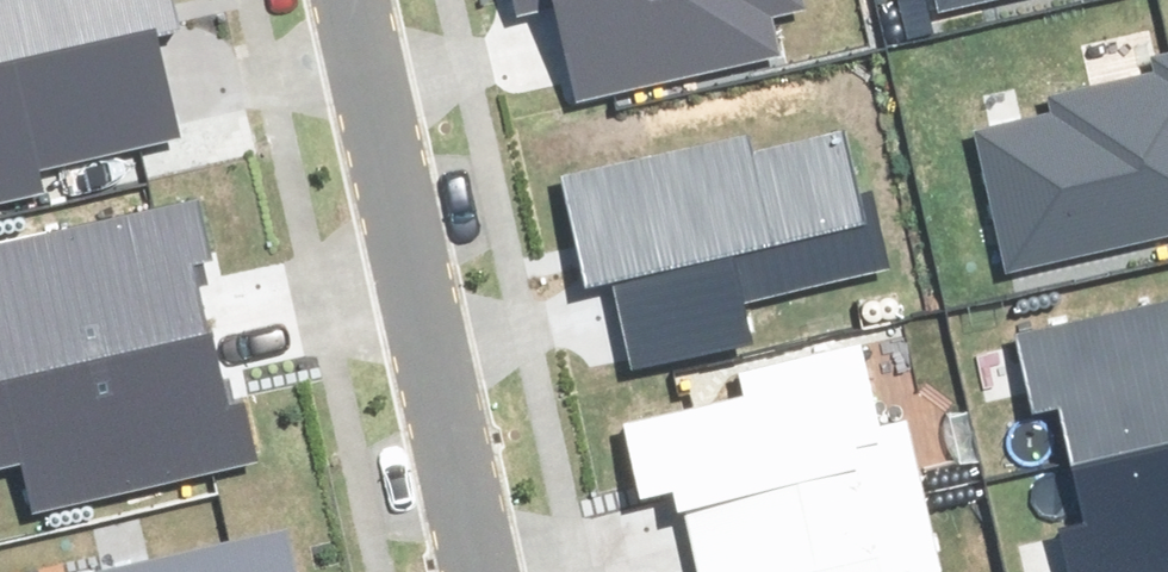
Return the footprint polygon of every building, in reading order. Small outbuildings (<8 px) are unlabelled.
[(40,189),(34,167),(179,134),(156,35),(177,30),(170,0),(0,0),(0,198),(40,189)] [(521,12),(558,3),(581,100),(778,54),(770,17),(801,10),(799,0),(518,0),(521,12)] [(939,8),(976,0),(937,0),(939,8)] [(1004,268),(1167,231),(1167,54),(1157,56),(1161,74),(1049,99),(1053,115),(974,133),(1004,268)] [(745,133),(565,175),(591,288),(615,282),(635,367),(751,340),(742,299),(872,268),(841,138),(751,159),(745,133)] [(210,332),(195,264),(209,261),(196,204),(0,248),(0,380),(210,332)] [(1073,465),(1167,444),(1167,304),(1018,337),(1034,407),(1059,402),(1073,465)] [(0,380),(0,466),(23,461),(35,512),(258,461),(245,405),(228,409),(210,332),(0,380)] [(692,549),(924,495),(907,422),(880,428),(861,347),(744,375),(749,396),(624,425),(641,498),(678,490),(692,549)] [(1073,465),(1086,525),(1061,531),(1070,571),(1167,571),(1167,444),(1073,465)] [(924,495),(692,549),(697,571),(932,571),(942,570),(924,495)] [(283,534),(116,571),(292,571),(283,534)]
